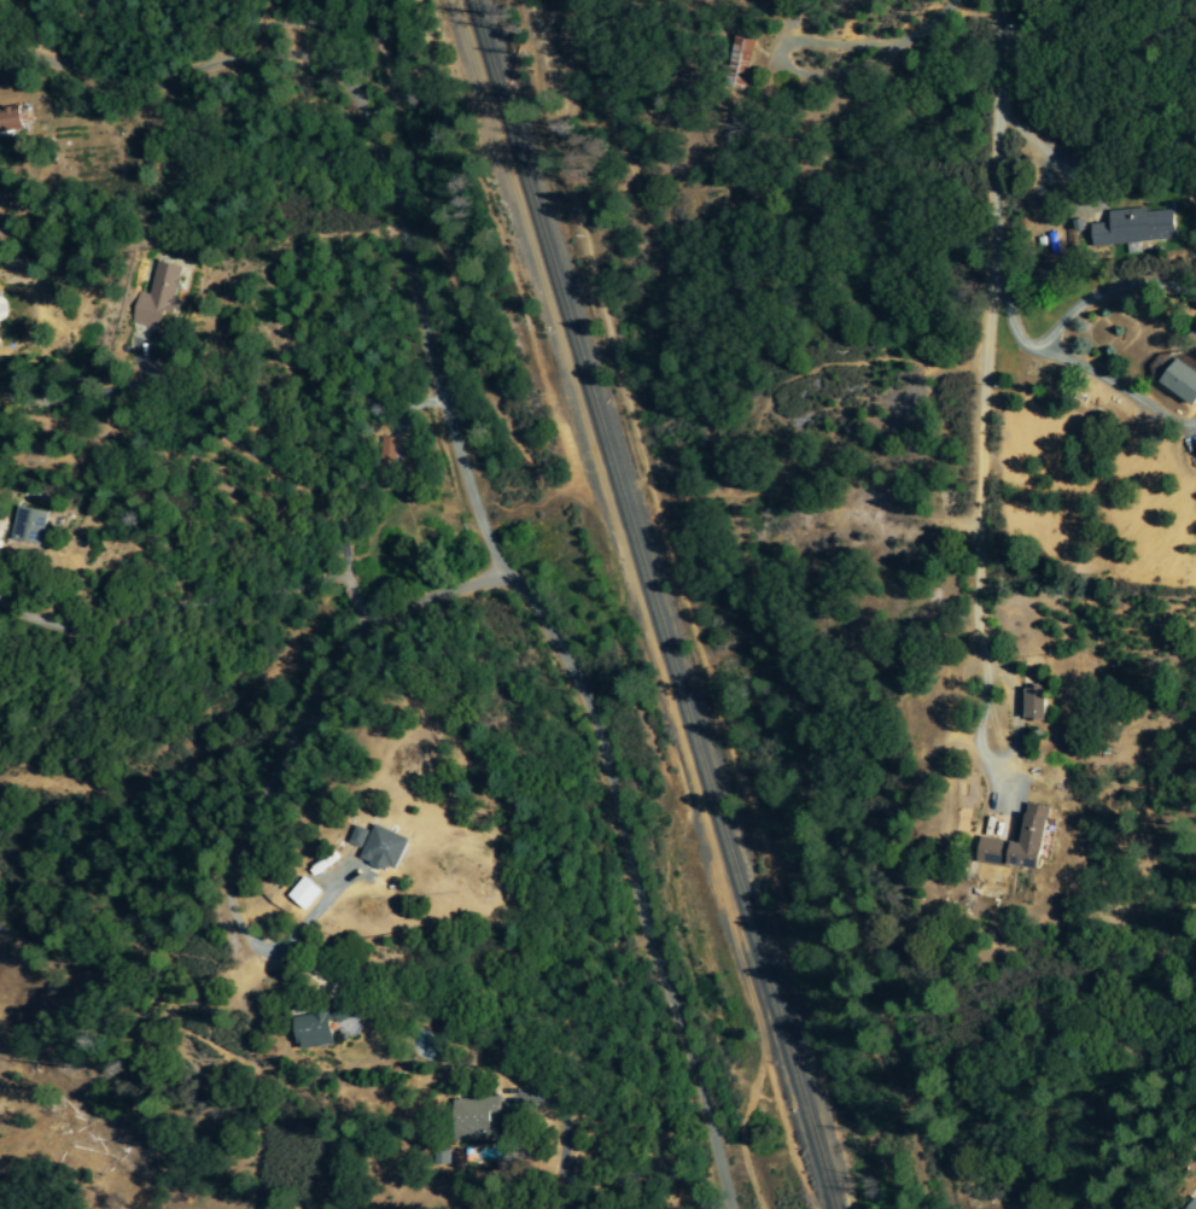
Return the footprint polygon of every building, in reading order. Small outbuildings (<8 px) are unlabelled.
[(743,90),(754,42),(734,37),(722,85),(743,90)] [(22,110),(0,111),(0,132),(23,132),(22,110)] [(1177,238),(1174,210),(1146,213),(1146,207),(1109,211),(1110,222),(1091,224),(1093,247),(1177,238)] [(137,293),(131,324),(168,331),(181,266),(155,260),(148,295),(137,293)] [(1195,406),(1195,404),(1195,372),(1177,360),(1161,383),(1195,406)] [(375,462),(396,463),(397,438),(376,438),(375,462)] [(10,539),(40,545),(47,511),(18,505),(10,539)] [(1048,721),(1049,687),(1027,686),(1026,720),(1048,721)] [(1024,843),(980,838),(977,863),(1045,871),(1052,807),(1028,805),(1024,843)] [(420,838),(385,823),(370,857),(405,873),(420,838)] [(372,848),(379,830),(365,825),(358,843),(372,848)] [(314,910),(330,892),(313,876),(296,895),(314,910)] [(1194,1196),(1186,1208),(1195,1208),(1195,1198),(1194,1196)]
